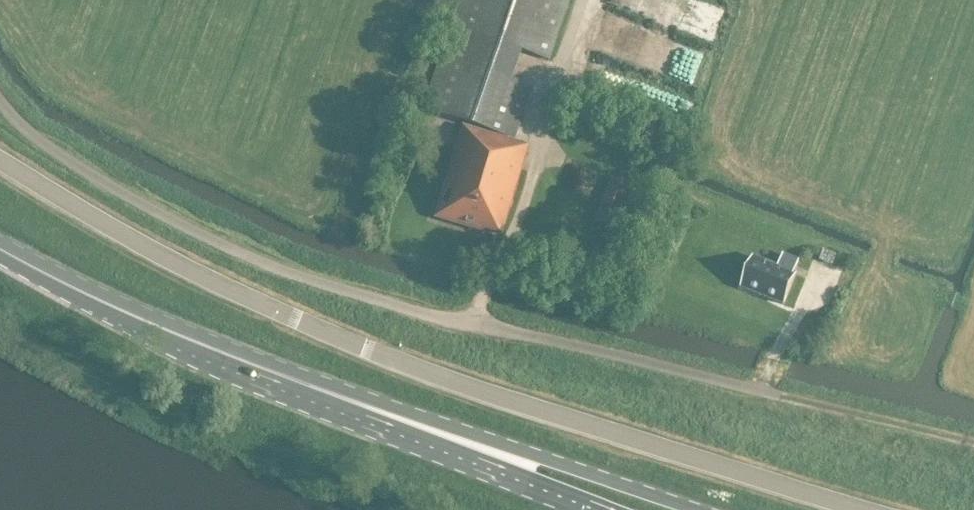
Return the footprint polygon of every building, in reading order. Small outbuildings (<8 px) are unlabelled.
[(435,216),(483,230),(484,228),(501,233),(528,144),(514,140),(532,88),(511,80),(522,50),(549,60),(569,0),(460,0),(422,108),(463,121),(435,216)] [(819,257),(832,262),(836,252),(823,246),(819,257)] [(742,286),(784,303),(796,273),(794,272),(799,259),(784,253),(779,266),(754,256),(752,259),(747,259),(745,266),(748,270),(742,286)]
